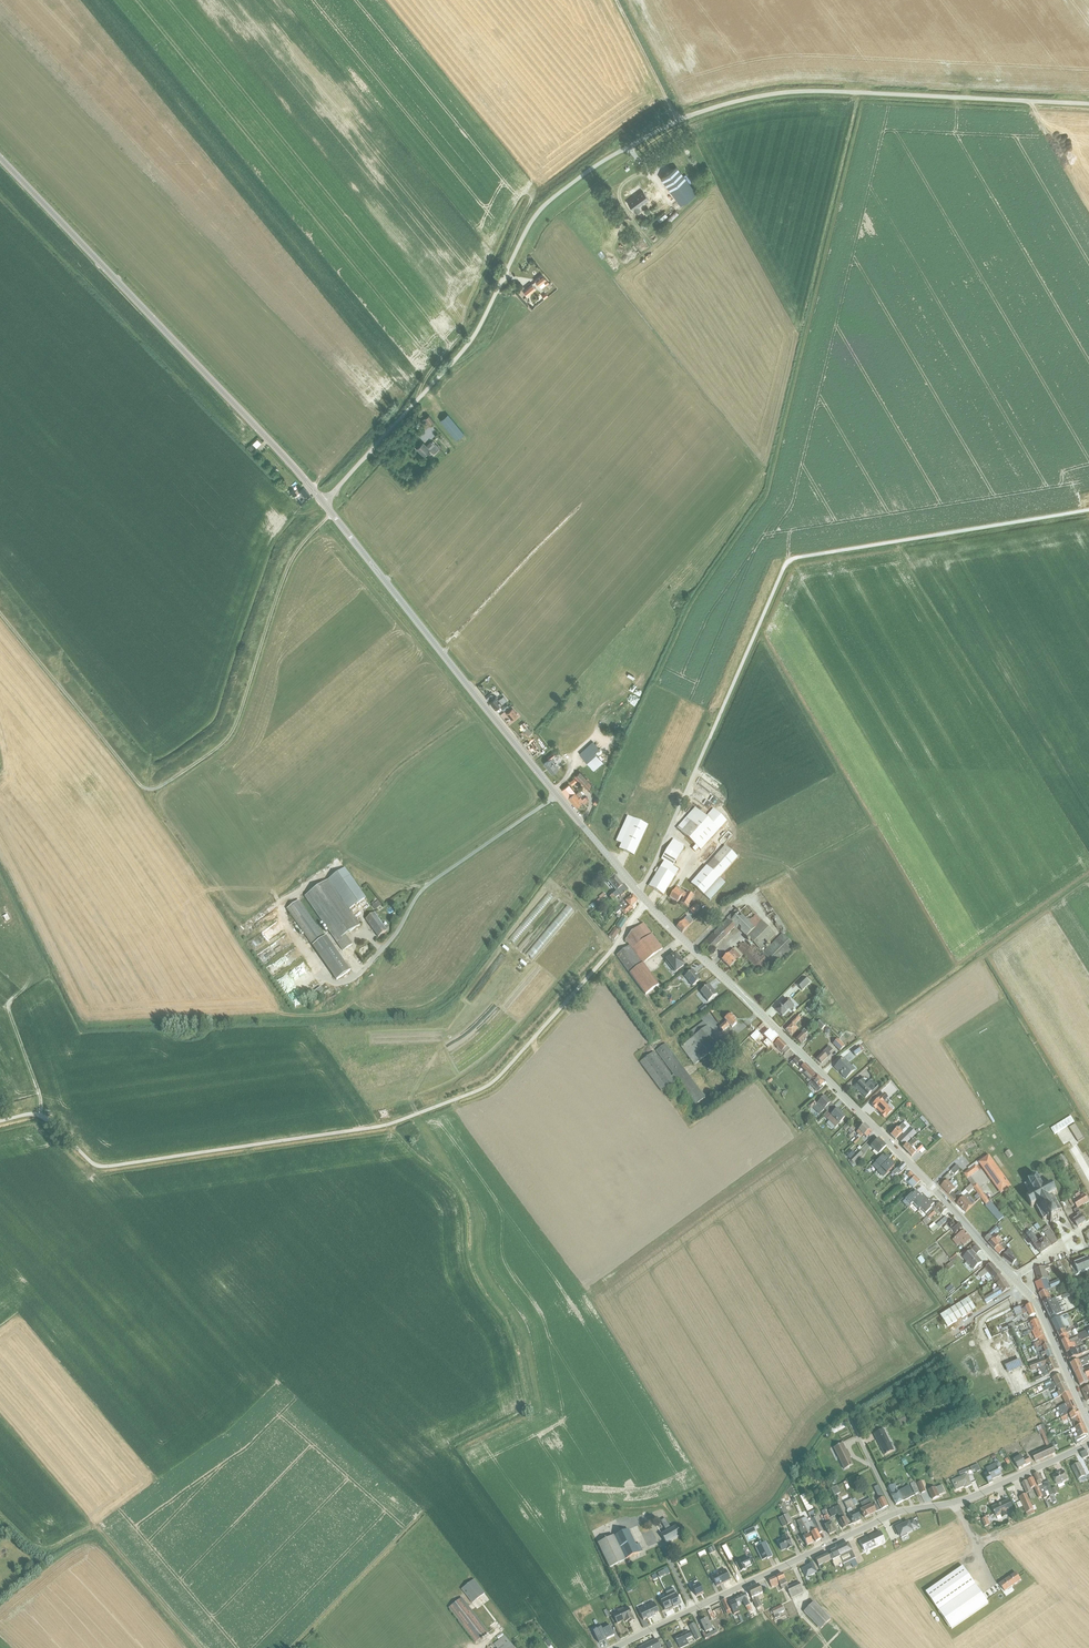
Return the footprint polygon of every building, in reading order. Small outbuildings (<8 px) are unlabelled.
[(676,167),(660,178),(681,206),(697,193),(676,167)] [(647,189),(627,204),(635,214),(641,210),(638,206),(651,196),(647,189)] [(667,209),(673,204),(670,201),(664,207),(667,209)] [(666,218),(670,222),(679,214),(675,210),(666,218)] [(542,275),(535,281),(538,285),(539,285),(542,289),(548,284),(549,283),(542,275)] [(532,284),(523,292),(526,296),(536,289),(532,284)] [(448,414),(440,421),(456,440),(464,434),(448,414)] [(430,426),(434,422),(429,415),(424,419),(421,422),(426,429),(430,426)] [(258,439),(254,444),(257,448),(262,443),(258,439)] [(439,448),(435,444),(435,445),(432,442),(430,444),(429,443),(426,446),(423,442),(417,449),(424,456),(430,450),(432,452),(433,453),(435,453),(435,452),(439,448)] [(309,500),(307,497),(310,494),(304,488),(300,492),(298,490),(296,491),(294,489),(290,493),(294,497),(296,495),(302,501),(300,502),(303,506),(309,500)] [(489,702),(495,709),(502,704),(504,702),(500,698),(498,699),(496,696),(495,697),(493,695),(492,695),(490,693),(485,697),(487,699),(489,702)] [(516,713),(510,706),(507,708),(504,711),(510,718),(516,713)] [(528,727),(524,731),(528,736),(532,732),(528,727)] [(528,743),(524,746),(533,756),(542,749),(537,743),(539,741),(538,740),(537,739),(529,745),(528,743)] [(598,749),(592,742),(579,753),(594,770),(603,762),(594,753),(598,749)] [(544,764),(552,774),(559,769),(551,759),(555,755),(550,749),(547,752),(550,755),(547,757),(549,760),(544,764)] [(580,772),(575,776),(584,785),(586,789),(591,785),(588,782),(580,772)] [(715,798),(719,792),(705,781),(701,787),(715,798)] [(576,794),(570,787),(568,785),(562,790),(575,807),(580,803),(582,801),(586,799),(585,798),(582,800),(580,797),(582,796),(579,792),(576,794)] [(697,801),(708,809),(712,804),(701,796),(697,801)] [(696,805),(677,827),(702,848),(726,820),(712,808),(707,814),(696,805)] [(637,856),(648,824),(632,818),(621,850),(637,856)] [(719,842),(723,845),(733,835),(729,831),(719,842)] [(686,847),(674,840),(662,861),(664,862),(649,888),(663,896),(679,870),(674,867),(686,847)] [(726,846),(692,885),(705,896),(739,858),(726,846)] [(330,880),(355,917),(367,908),(342,871),(330,880)] [(622,896),(628,891),(615,876),(610,880),(618,890),(609,897),(612,901),(621,894),(622,896)] [(329,880),(306,897),(343,951),(353,945),(346,935),(360,925),(329,880)] [(676,888),(670,899),(678,904),(682,898),(685,900),(682,905),(688,908),(695,897),(688,893),(687,895),(676,888)] [(604,894),(596,900),(599,903),(606,897),(604,894)] [(632,904),(637,900),(633,895),(627,900),(630,904),(623,910),(626,913),(634,906),(632,904)] [(300,901),(288,909),(313,946),(325,938),(300,901)] [(374,901),(371,904),(373,906),(372,906),(375,910),(382,905),(378,901),(376,903),(374,901)] [(737,908),(700,945),(708,952),(735,925),(755,945),(750,950),(745,944),(738,951),(760,973),(771,961),(775,965),(795,946),(782,933),(779,936),(763,952),(759,949),(776,933),(747,904),(739,911),(737,908)] [(697,906),(690,912),(694,916),(701,910),(697,906)] [(767,916),(780,934),(786,930),(773,912),(767,916)] [(375,913),(366,919),(379,937),(387,931),(375,913)] [(621,927),(625,920),(620,916),(615,922),(621,927)] [(678,928),(689,940),(694,936),(687,928),(692,923),(687,919),(678,928)] [(646,924),(625,940),(629,947),(616,956),(647,998),(661,987),(643,963),(664,948),(646,924)] [(612,938),(617,932),(611,927),(606,934),(612,938)] [(254,939),(255,945),(266,942),(265,936),(254,939)] [(351,972),(326,937),(313,946),(337,981),(351,972)] [(743,958),(735,949),(722,961),(730,970),(743,958)] [(677,954),(668,961),(677,974),(687,967),(677,954)] [(694,971),(685,978),(692,988),(701,982),(694,971)] [(802,992),(812,983),(805,975),(795,984),(802,992)] [(306,997),(313,993),(308,985),(301,990),(306,997)] [(701,993),(709,1003),(718,996),(709,986),(701,993)] [(323,991),(321,988),(313,992),(316,996),(323,991)] [(821,993),(824,997),(826,995),(830,1000),(834,998),(827,989),(821,993)] [(788,998),(775,1010),(783,1018),(796,1006),(788,998)] [(702,1013),(708,1008),(704,1004),(699,1009),(702,1013)] [(740,1021),(731,1011),(723,1019),(725,1021),(719,1027),(723,1030),(729,1025),(733,1028),(740,1021)] [(802,1020),(798,1016),(786,1028),(792,1035),(798,1029),(796,1026),(802,1020)] [(680,1044),(695,1065),(724,1045),(706,1020),(691,1031),(694,1034),(680,1044)] [(825,1027),(820,1022),(817,1024),(823,1030),(825,1027)] [(775,1038),(766,1030),(760,1036),(769,1044),(775,1038)] [(755,1031),(749,1036),(752,1040),(758,1035),(755,1031)] [(802,1033),(796,1039),(801,1044),(807,1038),(802,1033)] [(832,1043),(839,1048),(844,1042),(837,1037),(832,1043)] [(787,1051),(778,1043),(771,1051),(781,1059),(787,1051)] [(668,1045),(659,1051),(696,1103),(704,1097),(668,1045)] [(817,1055),(822,1061),(831,1054),(829,1052),(833,1049),(831,1045),(817,1055)] [(861,1045),(852,1051),(856,1056),(864,1050),(861,1045)] [(753,1060),(761,1053),(758,1050),(750,1057),(753,1060)] [(655,1055),(642,1065),(660,1091),(674,1082),(655,1055)] [(794,1069),(802,1062),(798,1057),(790,1064),(794,1069)] [(844,1059),(834,1069),(846,1081),(856,1072),(844,1059)] [(819,1094),(826,1086),(804,1065),(802,1067),(807,1073),(805,1075),(812,1081),(809,1084),(819,1094)] [(864,1083),(858,1091),(866,1098),(872,1091),(864,1083)] [(872,1104),(884,1118),(891,1112),(883,1102),(889,1097),(885,1093),(872,1104)] [(831,1103),(825,1096),(813,1108),(819,1115),(825,1109),(828,1112),(834,1107),(830,1103),(831,1103)] [(836,1128),(847,1118),(838,1109),(837,1110),(834,1107),(828,1112),(831,1115),(827,1120),(836,1128)] [(927,1126),(929,1124),(923,1116),(920,1118),(927,1126)] [(1055,1134),(1074,1122),(1071,1116),(1051,1129),(1055,1134)] [(1085,1138),(1076,1124),(1069,1128),(1078,1142),(1085,1138)] [(871,1133),(864,1126),(858,1132),(856,1130),(849,1137),(851,1139),(855,1135),(857,1137),(852,1142),(856,1146),(859,1143),(861,1145),(864,1142),(861,1139),(864,1135),(867,1138),(871,1133)] [(900,1126),(890,1135),(893,1139),(903,1130),(900,1126)] [(911,1128),(897,1141),(901,1146),(915,1133),(911,1128)] [(885,1147),(878,1141),(873,1147),(880,1153),(885,1147)] [(909,1145),(905,1150),(911,1157),(916,1152),(909,1145)] [(857,1151),(851,1157),(855,1161),(861,1154),(857,1151)] [(904,1168),(888,1153),(882,1160),(888,1165),(890,1162),(895,1167),(891,1172),(896,1176),(904,1168)] [(1062,1154),(1057,1157),(1062,1166),(1067,1163),(1062,1154)] [(1009,1187),(989,1158),(982,1162),(1003,1191),(1009,1187)] [(918,1165),(925,1173),(931,1168),(923,1160),(918,1165)] [(956,1165),(949,1172),(954,1176),(960,1169),(956,1165)] [(962,1174),(984,1204),(989,1201),(970,1176),(977,1171),(973,1166),(962,1174)] [(910,1200),(923,1190),(910,1174),(906,1177),(910,1181),(907,1183),(912,1189),(905,1195),(910,1200)] [(1028,1183),(1025,1184),(1029,1192),(1028,1192),(1028,1193),(1029,1192),(1031,1196),(1028,1198),(1028,1197),(1027,1198),(1027,1200),(1028,1199),(1032,1206),(1031,1207),(1031,1208),(1034,1207),(1033,1207),(1036,1205),(1038,1210),(1038,1211),(1039,1210),(1041,1215),(1040,1215),(1041,1216),(1041,1215),(1044,1220),(1043,1220),(1043,1221),(1044,1221),(1045,1221),(1045,1220),(1048,1218),(1049,1220),(1051,1220),(1052,1222),(1051,1222),(1051,1223),(1053,1223),(1053,1224),(1060,1221),(1059,1219),(1060,1218),(1060,1216),(1059,1214),(1057,1213),(1061,1211),(1061,1212),(1062,1212),(1062,1211),(1062,1210),(1061,1210),(1059,1206),(1060,1205),(1059,1205),(1056,1201),(1057,1200),(1056,1200),(1054,1196),(1056,1194),(1056,1195),(1057,1194),(1057,1193),(1058,1193),(1057,1192),(1057,1193),(1053,1186),(1054,1185),(1053,1185),(1049,1187),(1046,1183),(1047,1182),(1046,1182),(1042,1175),(1039,1177),(1038,1176),(1037,1177),(1037,1176),(1036,1177),(1037,1177),(1029,1181),(1028,1183)] [(946,1182),(940,1187),(946,1194),(952,1189),(946,1182)] [(950,1196),(955,1200),(959,1196),(954,1192),(950,1196)] [(938,1204),(926,1193),(923,1197),(930,1203),(926,1207),(931,1211),(938,1204)] [(1080,1208),(1088,1202),(1088,1198),(1087,1195),(1076,1201),(1080,1208)] [(968,1197),(962,1203),(970,1211),(975,1205),(968,1197)] [(986,1205),(998,1222),(1004,1217),(992,1201),(986,1205)] [(946,1216),(949,1219),(952,1217),(949,1213),(951,1212),(948,1209),(943,1214),(945,1217),(946,1216)] [(926,1216),(922,1220),(925,1224),(935,1215),(933,1213),(928,1218),(926,1216)] [(1080,1225),(1087,1220),(1083,1215),(1076,1220),(1080,1225)] [(939,1218),(935,1223),(939,1226),(945,1219),(943,1217),(942,1219),(939,1218)] [(961,1226),(952,1219),(945,1226),(955,1234),(961,1226)] [(998,1224),(990,1230),(994,1235),(1002,1229),(998,1224)] [(1047,1227),(1042,1231),(1054,1245),(1059,1240),(1047,1227)] [(973,1241),(964,1231),(958,1237),(966,1247),(973,1241)] [(1044,1253),(1052,1247),(1046,1238),(1041,1242),(1033,1232),(1030,1235),(1044,1253)] [(992,1236),(988,1240),(1017,1271),(1035,1259),(1028,1251),(1016,1262),(992,1236)] [(989,1258),(976,1246),(972,1251),(984,1263),(989,1258)] [(922,1265),(926,1261),(922,1256),(917,1259),(922,1265)] [(1077,1263),(1080,1273),(1088,1270),(1088,1258),(1077,1263)] [(982,1296),(987,1302),(1015,1284),(991,1261),(979,1272),(982,1275),(988,1270),(1002,1287),(994,1292),(991,1290),(982,1296)] [(1049,1282),(1046,1261),(1036,1267),(1034,1274),(1035,1280),(1059,1335),(1069,1330),(1058,1304),(1072,1297),(1070,1291),(1055,1297),(1052,1290),(1064,1286),(1062,1278),(1049,1282)] [(952,1262),(946,1266),(949,1270),(955,1265),(952,1262)] [(962,1285),(966,1290),(970,1287),(965,1282),(962,1285)] [(951,1295),(956,1290),(951,1285),(946,1290),(951,1295)] [(951,1297),(946,1300),(950,1306),(955,1302),(951,1297)] [(976,1311),(969,1298),(942,1315),(949,1328),(976,1311)] [(1033,1318),(1036,1317),(1032,1307),(1030,1308),(1028,1303),(1015,1309),(1018,1315),(1030,1310),(1033,1318)] [(1054,1374),(1060,1371),(1039,1324),(1033,1326),(1040,1340),(1042,1339),(1046,1347),(1038,1350),(1040,1355),(1048,1352),(1051,1359),(1032,1367),(1035,1372),(1050,1365),(1054,1374)] [(1062,1340),(1082,1384),(1088,1381),(1088,1372),(1087,1373),(1084,1365),(1088,1363),(1088,1353),(1088,1352),(1080,1356),(1077,1350),(1083,1347),(1083,1346),(1080,1340),(1088,1336),(1088,1328),(1062,1340)] [(961,1358),(953,1363),(957,1369),(965,1364),(961,1358)] [(1022,1359),(1006,1366),(1009,1373),(1025,1366),(1022,1359)] [(962,1380),(971,1376),(968,1368),(959,1372),(962,1380)] [(1085,1433),(1087,1432),(1063,1378),(1057,1380),(1059,1384),(1051,1387),(1053,1391),(1061,1388),(1071,1411),(1062,1414),(1065,1421),(1074,1417),(1084,1440),(1088,1439),(1085,1433)] [(897,1416),(901,1423),(911,1416),(907,1410),(897,1416)] [(841,1423),(831,1430),(835,1435),(844,1428),(841,1423)] [(1057,1452),(1045,1425),(1038,1428),(1046,1445),(1033,1451),(1037,1461),(1057,1452)] [(884,1428),(875,1433),(885,1454),(894,1449),(884,1428)] [(845,1468),(852,1464),(841,1444),(834,1448),(845,1468)] [(1083,1459),(1088,1457),(1088,1455),(1088,1451),(1081,1453),(1083,1459)] [(1013,1458),(1016,1467),(1031,1463),(1028,1453),(1013,1458)] [(991,1457),(988,1458),(972,1465),(975,1471),(986,1466),(987,1468),(994,1465),(991,1458),(991,1457)] [(1079,1464),(1073,1467),(1079,1479),(1085,1476),(1079,1464)] [(959,1472),(961,1476),(969,1473),(968,1473),(971,1472),(969,1468),(959,1472)] [(979,1474),(982,1482),(999,1476),(996,1468),(979,1474)] [(1066,1471),(1054,1476),(1058,1486),(1071,1481),(1066,1471)] [(1042,1496),(1047,1493),(1040,1475),(1035,1477),(1036,1480),(1025,1484),(1029,1494),(1021,1497),(1028,1515),(1036,1512),(1031,1500),(1035,1498),(1031,1490),(1038,1487),(1042,1496)] [(955,1479),(956,1489),(971,1486),(970,1477),(955,1479)] [(921,1494),(928,1491),(923,1480),(916,1483),(921,1494)] [(945,1480),(937,1484),(940,1488),(947,1485),(945,1480)] [(834,1496),(850,1489),(847,1482),(831,1489),(834,1496)] [(890,1490),(897,1503),(916,1493),(911,1483),(899,1490),(897,1486),(890,1490)] [(941,1494),(935,1484),(928,1488),(934,1499),(941,1494)] [(874,1489),(878,1496),(884,1493),(881,1486),(874,1489)] [(795,1502),(794,1496),(782,1499),(784,1505),(795,1502)] [(991,1507),(996,1516),(1015,1505),(1009,1496),(991,1507)] [(844,1503),(847,1508),(855,1504),(852,1499),(844,1503)] [(863,1510),(867,1518),(876,1513),(869,1500),(863,1503),(866,1509),(863,1510)] [(879,1503),(882,1510),(888,1507),(884,1500),(879,1503)] [(838,1514),(845,1529),(851,1525),(842,1506),(832,1511),(834,1516),(838,1514)] [(784,1512),(777,1517),(782,1526),(789,1521),(784,1512)] [(853,1515),(857,1523),(863,1520),(859,1512),(853,1515)] [(815,1528),(812,1521),(809,1522),(807,1517),(796,1521),(802,1534),(807,1532),(807,1531),(815,1528)] [(813,1519),(819,1531),(824,1529),(818,1517),(813,1519)] [(910,1518),(901,1523),(903,1527),(907,1525),(910,1532),(915,1529),(910,1518)] [(826,1526),(830,1536),(838,1532),(834,1523),(826,1526)] [(678,1525),(664,1533),(668,1541),(683,1533),(678,1525)] [(745,1531),(747,1535),(756,1531),(754,1527),(745,1531)] [(610,1568),(639,1552),(626,1529),(597,1545),(610,1568)] [(812,1534),(816,1543),(821,1540),(817,1532),(812,1534)] [(881,1534),(862,1543),(866,1551),(885,1542),(881,1534)] [(803,1539),(807,1547),(813,1544),(809,1536),(803,1539)] [(784,1538),(777,1541),(782,1550),(788,1547),(784,1538)] [(666,1559),(655,1542),(644,1549),(655,1566),(666,1559)] [(763,1542),(755,1547),(763,1561),(771,1557),(763,1542)] [(849,1546),(832,1554),(834,1558),(842,1554),(846,1562),(855,1558),(849,1546)] [(730,1555),(724,1559),(728,1565),(734,1562),(730,1555)] [(828,1556),(817,1561),(819,1567),(830,1561),(828,1556)] [(740,1557),(736,1559),(739,1569),(750,1565),(747,1557),(741,1559),(740,1557)] [(812,1565),(804,1569),(807,1577),(816,1573),(812,1565)] [(655,1567),(635,1577),(638,1584),(658,1574),(655,1567)] [(926,1592),(950,1628),(987,1604),(963,1567),(926,1592)] [(984,1576),(993,1589),(1002,1583),(993,1570),(984,1576)] [(1017,1572),(1001,1584),(1007,1592),(1023,1580),(1017,1572)] [(783,1575),(770,1581),(772,1587),(778,1584),(781,1590),(789,1587),(783,1575)] [(710,1577),(715,1588),(723,1584),(721,1578),(715,1581),(713,1576),(710,1577)] [(695,1596),(704,1593),(702,1584),(692,1586),(695,1596)] [(800,1584),(788,1589),(792,1597),(803,1591),(800,1584)] [(760,1586),(750,1591),(759,1610),(763,1607),(758,1595),(763,1593),(760,1586)] [(735,1597),(725,1602),(729,1612),(734,1610),(731,1605),(735,1603),(737,1606),(744,1603),(746,1607),(751,1604),(747,1595),(737,1600),(735,1597)] [(494,1628),(504,1620),(486,1597),(476,1605),(494,1628)] [(815,1599),(804,1609),(819,1627),(831,1617),(815,1599)] [(783,1602),(770,1608),(773,1616),(786,1611),(783,1602)] [(476,1641),(486,1633),(462,1603),(452,1611),(476,1641)] [(723,1606),(714,1610),(718,1617),(721,1616),(725,1624),(730,1621),(723,1606)] [(626,1624),(635,1620),(630,1607),(612,1614),(616,1625),(625,1621),(626,1624)] [(703,1622),(710,1637),(719,1633),(717,1628),(712,1630),(707,1620),(703,1622)] [(697,1625),(691,1628),(697,1639),(702,1637),(697,1625)] [(610,1626),(606,1628),(606,1626),(592,1631),(599,1647),(603,1647),(606,1647),(604,1641),(614,1637),(610,1626)] [(465,1647),(470,1643),(462,1634),(458,1637),(465,1647)] [(690,1634),(679,1639),(681,1644),(693,1638),(690,1634)] [(503,1637),(495,1643),(498,1647),(512,1647),(503,1637)] [(639,1647),(640,1647),(657,1647),(660,1647),(657,1639),(639,1647)]
